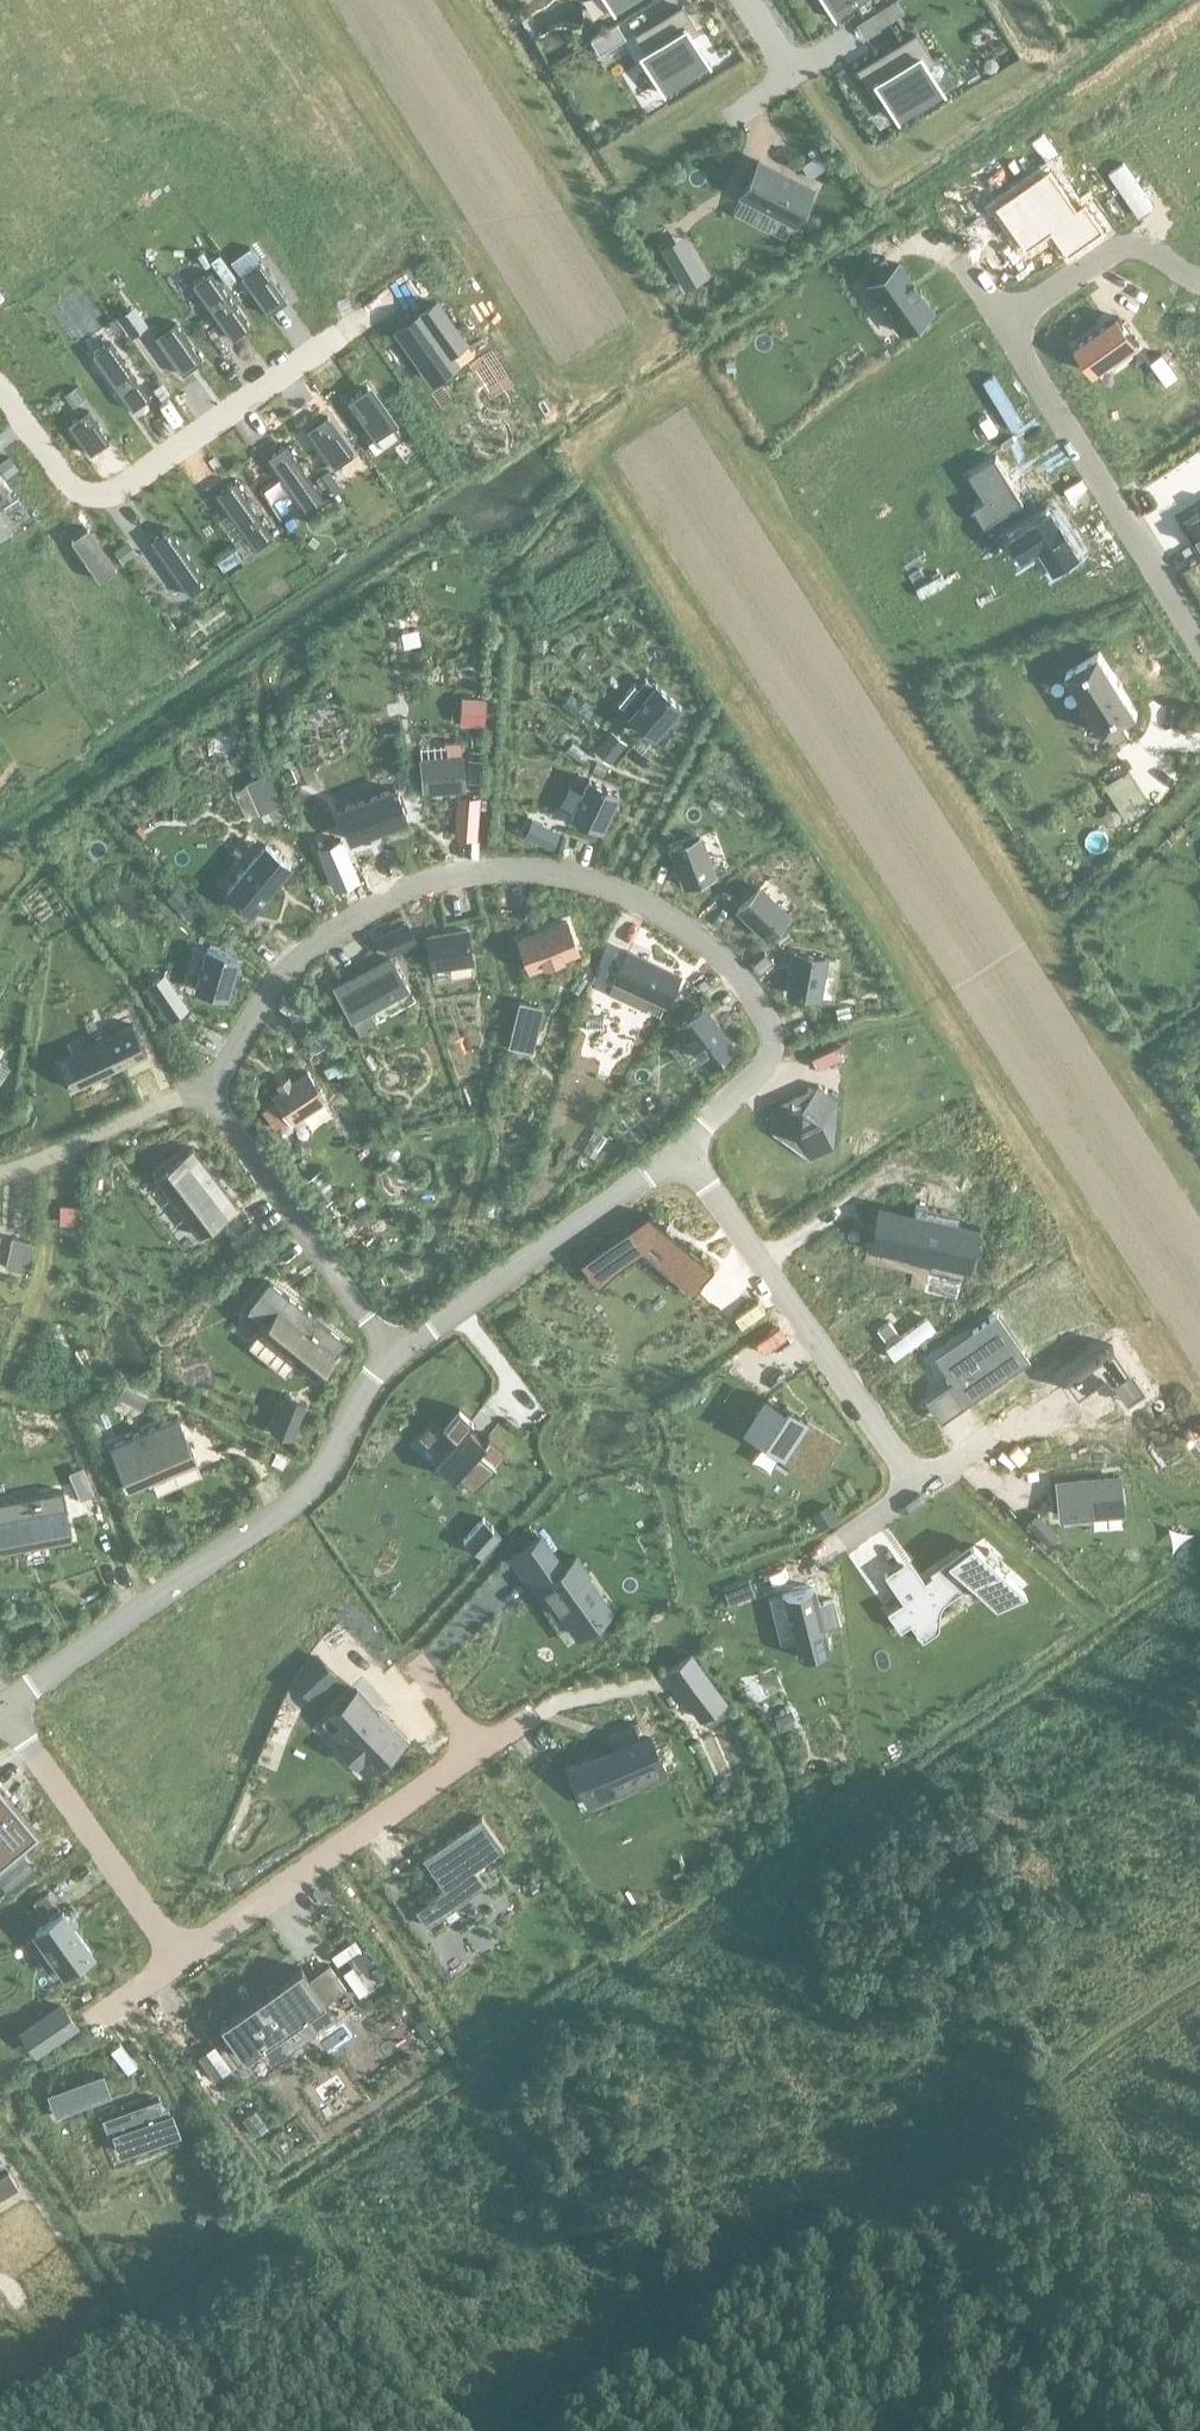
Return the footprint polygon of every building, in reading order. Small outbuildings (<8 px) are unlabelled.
[(612,7),(611,7),(613,11),(614,10),(614,9),(628,0),(607,0),(612,7)] [(832,13),(831,13),(833,16),(834,15),(834,14),(857,0),(824,0),(832,13)] [(886,4),(894,16),(902,11),(895,0),(893,0),(886,4)] [(682,5),(636,33),(650,56),(644,60),(662,88),(661,89),(663,92),(664,91),(664,90),(708,63),(708,64),(710,63),(708,60),(707,60),(687,27),(693,24),(682,5)] [(618,23),(591,39),(600,53),(626,37),(618,23)] [(916,33),(858,69),(869,87),(875,83),(895,116),(896,120),(898,119),(898,118),(942,91),(944,91),(942,87),(941,88),(925,62),(931,58),(916,33)] [(1058,153),(1044,134),(1032,142),(1046,162),(1058,153)] [(759,160),(741,195),(794,222),(812,187),(759,160)] [(1051,169),(1000,204),(1029,245),(1053,227),(1070,251),(1103,227),(1086,202),(1078,207),(1051,169)] [(693,254),(674,266),(687,289),(707,277),(693,254)] [(884,254),(859,272),(868,283),(863,286),(875,303),(879,300),(900,330),(932,308),(919,290),(921,289),(913,278),(911,279),(899,261),(892,266),(884,254)] [(261,261),(241,275),(268,313),(288,299),(261,261)] [(210,270),(193,283),(232,338),(250,326),(210,270)] [(425,318),(401,335),(432,378),(455,361),(448,351),(464,341),(437,302),(421,313),(425,318)] [(130,309),(119,317),(132,336),(144,328),(130,309)] [(110,310),(101,317),(113,334),(123,328),(110,310)] [(1119,315),(1077,345),(1084,355),(1083,356),(1086,360),(1087,359),(1095,370),(1114,357),(1116,361),(1140,344),(1119,315)] [(175,321),(155,335),(183,373),(203,359),(175,321)] [(110,341),(93,353),(132,409),(150,397),(110,341)] [(484,362),(477,367),(490,388),(510,375),(493,348),(480,356),(484,362)] [(1162,351),(1151,359),(1168,382),(1179,374),(1162,351)] [(76,384),(65,392),(73,404),(84,396),(76,384)] [(367,387),(348,401),(375,439),(377,438),(383,447),(399,436),(393,426),(395,425),(367,387)] [(88,409),(69,422),(90,453),(109,440),(88,409)] [(326,415),(307,429),(334,467),(354,453),(326,415)] [(286,443),(268,456),(308,512),(325,499),(286,443)] [(7,476),(19,467),(9,454),(0,461),(0,467),(7,476)] [(997,455),(970,472),(987,498),(975,506),(986,524),(1025,500),(997,455)] [(330,468),(322,474),(324,478),(332,472),(330,468)] [(322,474),(317,478),(323,487),(328,483),(322,474)] [(234,480),(217,492),(256,548),(274,536),(234,480)] [(10,497),(0,482),(0,504),(10,497)] [(1054,506),(1012,533),(1025,554),(1041,543),(1055,566),(1081,549),(1054,506)] [(292,517),(285,522),(290,529),(297,525),(292,517)] [(1192,523),(1199,536),(1199,518),(1192,523)] [(168,526),(151,539),(190,594),(208,582),(168,526)] [(88,527),(72,539),(99,579),(116,567),(88,527)] [(128,539),(114,549),(123,561),(137,551),(128,539)] [(235,546),(215,559),(226,575),(245,561),(235,546)] [(1100,650),(1067,671),(1105,731),(1106,730),(1114,742),(1130,732),(1122,720),(1138,710),(1100,650)] [(656,683),(630,715),(654,735),(680,703),(656,683)] [(463,697),(461,721),(483,723),(485,698),(463,697)] [(638,737),(633,744),(641,751),(647,744),(638,737)] [(462,755),(421,759),(423,790),(464,786),(462,755)] [(597,760),(593,769),(603,774),(607,765),(597,760)] [(471,763),(470,778),(480,779),(481,764),(471,763)] [(267,770),(244,780),(253,799),(275,789),(267,770)] [(1129,771),(1106,785),(1126,818),(1149,804),(1129,771)] [(618,790),(589,777),(572,815),(601,828),(618,790)] [(396,788),(338,809),(349,838),(407,817),(396,788)] [(459,796),(456,834),(475,836),(478,798),(459,796)] [(561,832),(535,819),(528,834),(554,847),(561,832)] [(340,836),(318,846),(335,885),(357,876),(340,836)] [(700,836),(671,847),(685,885),(714,875),(700,836)] [(266,844),(227,891),(251,911),(290,864),(266,844)] [(760,886),(738,908),(767,937),(789,915),(760,886)] [(177,887),(167,897),(179,911),(190,901),(177,887)] [(568,921),(518,939),(529,968),(579,950),(568,921)] [(407,924),(381,936),(385,944),(411,932),(407,924)] [(468,929),(427,936),(432,966),(473,960),(468,929)] [(411,932),(385,944),(389,953),(415,941),(411,932)] [(208,947),(196,986),(227,995),(238,955),(208,947)] [(664,967),(627,950),(614,978),(651,996),(664,967)] [(769,950),(752,964),(756,968),(772,954),(769,950)] [(826,957),(795,951),(788,992),(819,997),(826,957)] [(776,959),(772,954),(756,968),(760,972),(776,959)] [(392,957),(336,988),(351,1015),(407,985),(392,957)] [(164,975),(147,986),(170,1020),(187,1008),(164,975)] [(522,996),(511,1037),(534,1043),(537,1031),(535,1030),(540,1010),(532,1008),(534,999),(522,996)] [(703,1005),(678,1024),(709,1066),(734,1048),(703,1005)] [(133,1023),(66,1055),(80,1085),(147,1053),(133,1023)] [(320,1028),(307,1041),(316,1050),(329,1038),(320,1028)] [(307,1071),(274,1095),(292,1120),(325,1097),(307,1071)] [(772,1103),(770,1129),(798,1132),(810,1158),(834,1147),(822,1121),(838,1097),(817,1082),(794,1093),(800,1106),(772,1103)] [(182,1155),(143,1185),(188,1243),(227,1213),(182,1155)] [(319,1171),(303,1181),(319,1205),(334,1194),(319,1171)] [(55,1201),(54,1218),(73,1218),(74,1201),(55,1201)] [(884,1250),(884,1252),(930,1262),(929,1269),(963,1276),(965,1270),(965,1268),(974,1226),(975,1224),(959,1221),(961,1212),(916,1202),(914,1211),(894,1206),(893,1209),(884,1250)] [(648,1213),(581,1261),(588,1271),(586,1273),(597,1284),(612,1270),(652,1241),(664,1251),(656,1260),(695,1293),(703,1283),(701,1282),(713,1267),(648,1213)] [(33,1241),(12,1236),(5,1266),(26,1271),(33,1241)] [(270,1280),(249,1306),(268,1321),(258,1333),(316,1380),(346,1341),(270,1280)] [(976,1334),(940,1360),(950,1374),(949,1375),(956,1386),(957,1385),(967,1399),(978,1391),(981,1394),(1003,1378),(1001,1375),(1008,1371),(1005,1367),(1017,1358),(1003,1338),(1009,1334),(996,1315),(999,1313),(998,1312),(973,1330),(976,1334)] [(1112,1343),(1065,1375),(1076,1391),(1105,1371),(1127,1402),(1145,1390),(1112,1343)] [(125,1382),(119,1395),(143,1407),(149,1394),(125,1382)] [(285,1393),(270,1431),(292,1439),(307,1402),(285,1393)] [(770,1393),(748,1428),(765,1439),(771,1430),(807,1453),(801,1462),(818,1473),(840,1438),(787,1404),(770,1393)] [(438,1454),(433,1459),(453,1476),(457,1471),(473,1485),(506,1447),(489,1432),(484,1438),(468,1424),(473,1418),(459,1406),(443,1424),(455,1435),(438,1454)] [(110,1444),(129,1489),(197,1461),(178,1415),(110,1444)] [(83,1465),(69,1471),(81,1499),(95,1493),(83,1465)] [(1120,1477),(1056,1483),(1059,1514),(1123,1508),(1120,1477)] [(72,1538),(63,1489),(0,1501),(0,1552),(72,1538)] [(831,1504),(814,1514),(822,1527),(839,1517),(831,1504)] [(1039,1511),(1027,1522),(1047,1545),(1059,1535),(1039,1511)] [(483,1517),(464,1539),(482,1554),(501,1533),(483,1517)] [(556,1553),(544,1535),(514,1556),(526,1573),(556,1553)] [(902,1599),(887,1610),(900,1628),(910,1621),(921,1637),(923,1636),(920,1632),(937,1621),(937,1600),(971,1576),(988,1591),(1006,1579),(1009,1581),(1010,1580),(990,1563),(998,1557),(988,1548),(967,1563),(959,1556),(954,1559),(952,1557),(938,1566),(940,1568),(918,1584),(903,1563),(902,1564),(888,1574),(886,1572),(884,1573),(902,1599)] [(592,1573),(580,1556),(536,1587),(548,1604),(555,1599),(580,1635),(609,1615),(597,1599),(601,1597),(587,1577),(592,1573)] [(814,1587),(782,1595),(798,1656),(830,1648),(814,1587)] [(724,1700),(691,1653),(667,1671),(668,1673),(669,1672),(681,1690),(681,1691),(700,1717),(712,1709),(721,1703),(721,1702),(724,1700)] [(320,1654),(294,1678),(311,1696),(336,1672),(320,1654)] [(356,1688),(335,1709),(345,1719),(337,1726),(347,1737),(340,1745),(356,1763),(364,1755),(374,1766),(395,1747),(396,1748),(408,1737),(395,1724),(393,1726),(356,1688)] [(667,1776),(650,1735),(641,1739),(634,1722),(608,1733),(614,1746),(581,1760),(591,1783),(593,1782),(598,1793),(612,1787),(635,1777),(640,1787),(667,1776)] [(38,1833),(0,1787),(0,1865),(38,1833)] [(482,1816),(424,1857),(446,1888),(416,1908),(427,1924),(486,1883),(475,1867),(504,1847),(482,1816)] [(33,1901),(41,1911),(52,1903),(45,1893),(33,1901)] [(62,1911),(35,1930),(64,1971),(91,1952),(62,1911)] [(354,1938),(331,1954),(337,1964),(361,1947),(354,1938)] [(301,1966),(221,2023),(245,2057),(275,2036),(286,2051),(313,2032),(302,2017),(325,2000),(345,1987),(328,1963),(309,1977),(301,1966)] [(352,1965),(343,1971),(359,1994),(368,1988),(352,1965)] [(376,1968),(370,1973),(376,1982),(383,1977),(376,1968)] [(22,2033),(34,2051),(72,2024),(59,2006),(22,2033)] [(419,2032),(425,2041),(433,2035),(427,2027),(419,2032)] [(213,2044),(204,2050),(221,2074),(230,2067),(213,2044)] [(204,2050),(196,2056),(213,2079),(221,2074),(204,2050)] [(48,2092),(56,2114),(111,2094),(103,2072),(48,2092)] [(103,2117),(109,2135),(115,2133),(122,2151),(178,2130),(171,2112),(165,2115),(159,2097),(103,2117)] [(0,2176),(0,2190),(3,2195),(18,2187),(9,2171),(0,2176)]
